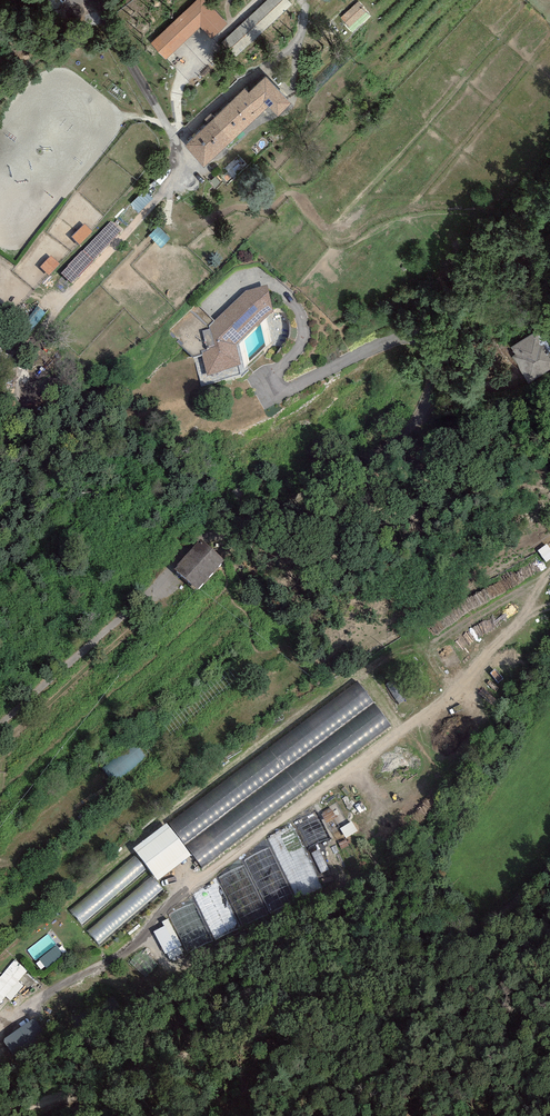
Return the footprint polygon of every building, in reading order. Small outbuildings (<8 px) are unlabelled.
[(155,34),(170,51),(201,23),(212,35),(228,21),(209,0),(194,0),(155,34)] [(223,38),(236,52),(292,3),(290,0),(267,0),(223,38)] [(341,15),(350,24),(367,9),(359,0),(358,0),(341,15)] [(245,80),(184,138),(204,159),(269,98),(279,108),(293,96),(266,68),(249,84),(245,80)] [(87,226),(73,237),(79,244),(92,232),(87,226)] [(50,275),(59,264),(51,256),(41,267),(50,275)] [(197,303),(170,331),(195,359),(203,386),(242,377),(236,346),(276,313),(268,286),(247,290),(214,321),(197,303)] [(26,322),(32,327),(44,314),(38,309),(26,322)] [(510,345),(529,375),(549,363),(549,342),(541,326),(510,345)] [(201,541),(174,570),(197,591),(224,562),(201,541)] [(478,623),(455,637),(462,648),(485,634),(478,623)] [(168,819),(200,864),(392,728),(360,683),(168,819)] [(137,744),(101,766),(111,782),(146,759),(137,744)] [(317,843),(329,838),(318,813),(269,834),(295,897),(321,886),(317,875),(329,870),(317,843)] [(133,849),(157,881),(192,856),(167,823),(133,849)] [(352,824),(342,829),(346,836),(356,831),(352,824)] [(70,910),(83,924),(145,868),(133,855),(70,910)] [(151,875),(87,931),(99,945),(163,888),(151,875)] [(153,928),(169,960),(185,953),(169,921),(153,928)] [(48,933),(27,950),(43,970),(64,954),(48,933)] [(23,985),(19,981),(28,969),(14,958),(0,976),(0,1003),(5,997),(10,1001),(23,985)] [(12,1057),(47,1043),(39,1021),(3,1034),(12,1057)]
